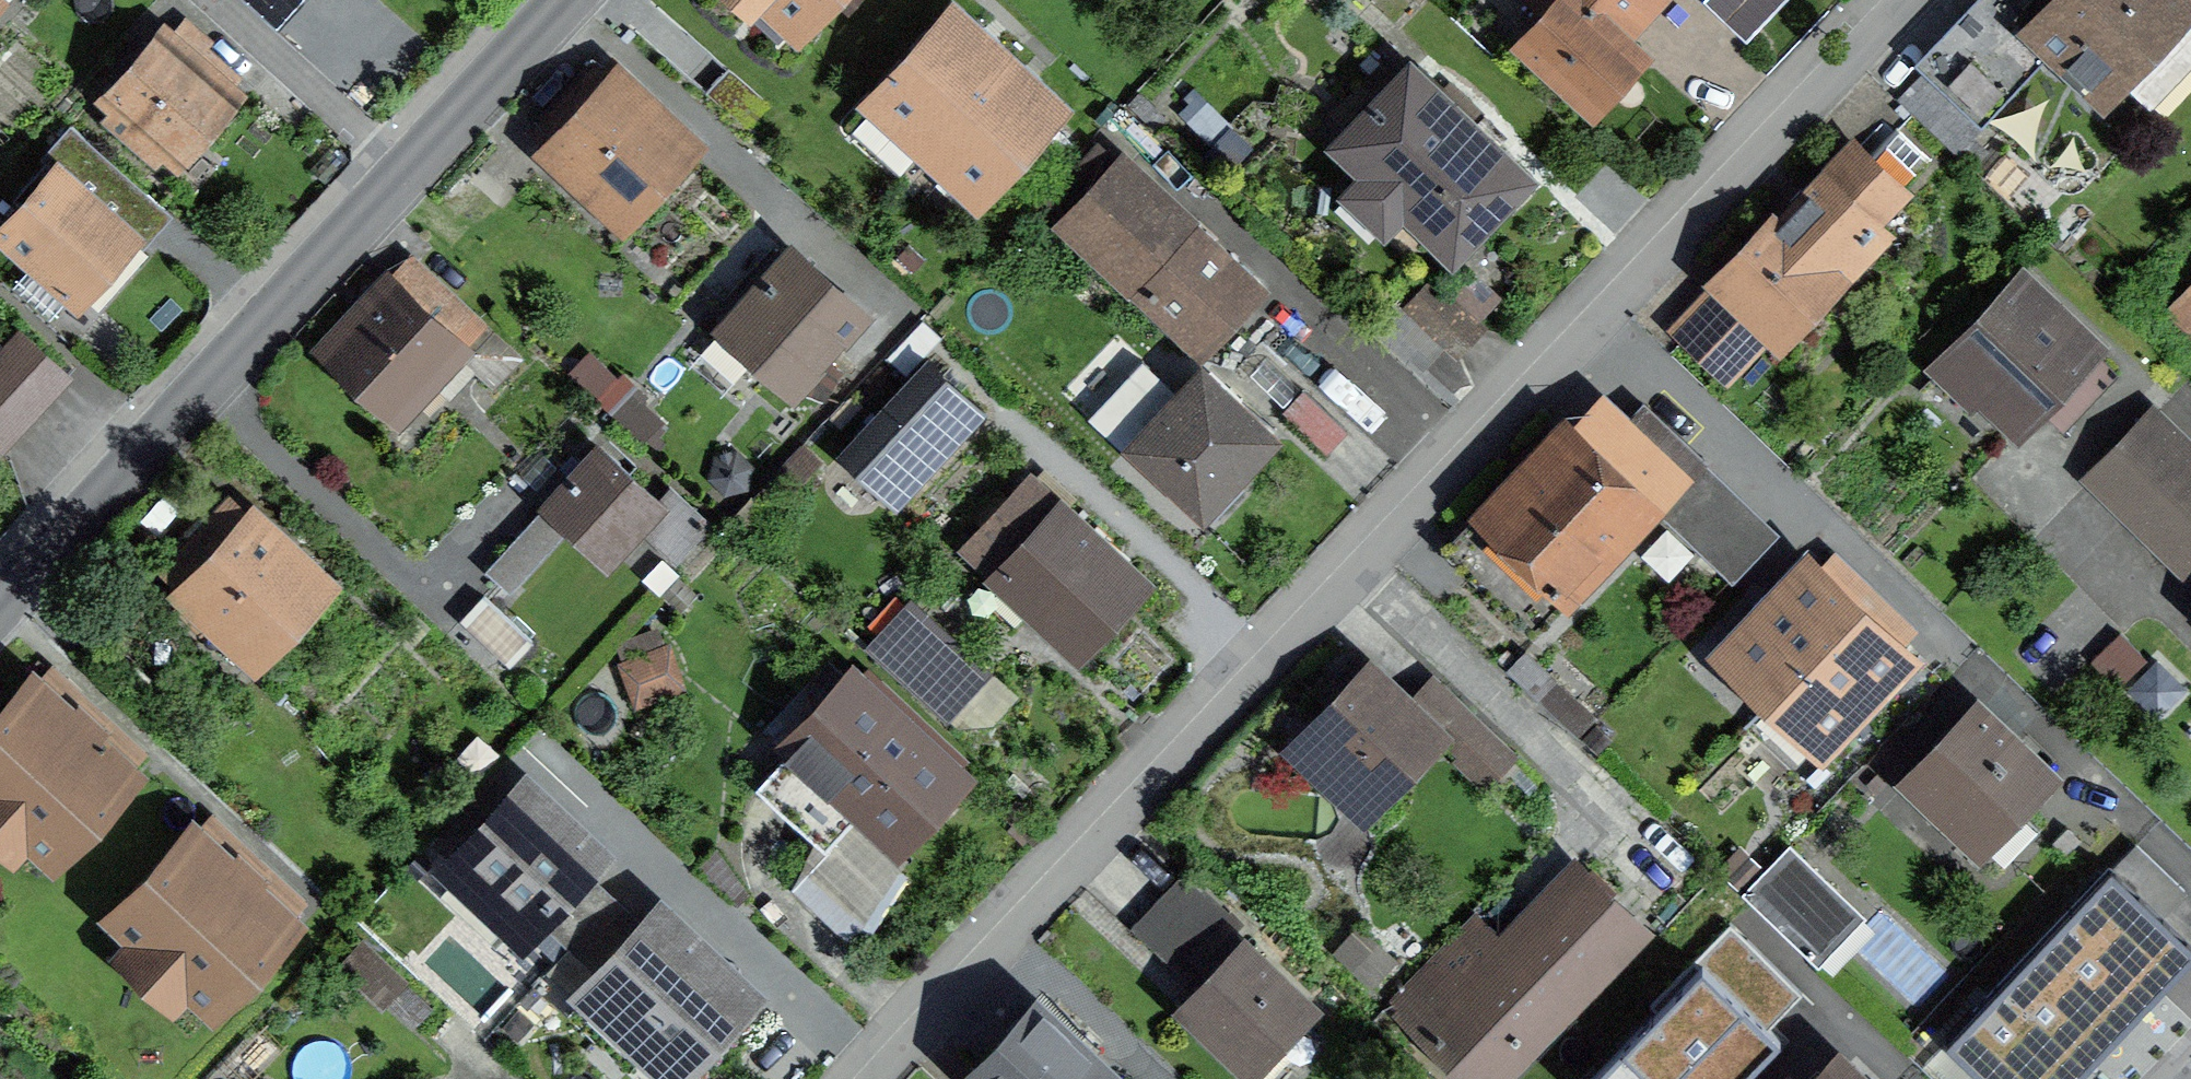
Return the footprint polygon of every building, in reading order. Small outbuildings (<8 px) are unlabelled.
[(276,29),(302,0),(243,0),(276,29)] [(825,0),(780,0),(804,22),(825,0)] [(1593,105),(1639,55),(1617,35),(1634,17),(1638,22),(1658,0),(1565,0),(1525,43),(1593,105)] [(1752,32),(1783,0),(1718,0),(1752,32)] [(2042,235),(2072,205),(1981,118),(2051,44),(2069,61),(2085,44),(2150,106),(2190,63),(2190,0),(1990,0),(1926,66),(1929,70),(1900,100),(2042,235)] [(925,148),(1006,59),(953,11),(872,100),(925,148)] [(171,156),(240,78),(204,47),(210,40),(186,19),(171,37),(168,35),(153,52),(143,43),(132,56),(142,65),(110,101),(116,107),(106,118),(156,162),(166,151),(171,156)] [(978,196),(1059,107),(1006,59),(925,148),(978,196)] [(624,211),(685,145),(595,61),(533,128),(624,211)] [(1454,250),(1524,177),(1495,150),(1501,143),(1478,122),(1472,128),(1413,72),(1344,145),(1370,170),(1347,195),(1384,230),(1407,206),(1454,250)] [(75,291),(127,232),(93,203),(122,170),(71,125),(51,147),(66,161),(5,229),(75,291)] [(1679,332),(1719,370),(1723,372),(1727,372),(1731,371),(1735,369),(1772,330),(1779,337),(1835,278),(1826,270),(1856,239),(1860,241),(1864,241),(1869,240),(1873,237),(1875,233),(1876,229),(1876,224),(1874,220),(1931,161),(1897,128),(1870,156),(1864,151),(1861,149),(1857,148),(1853,150),(1850,152),(1781,225),(1777,222),(1720,281),(1724,284),(1679,332)] [(1201,345),(1254,289),(1125,167),(1072,223),(1201,345)] [(793,390),(862,313),(802,260),(781,283),(771,274),(732,318),(759,342),(756,358),(793,390)] [(472,368),(487,351),(466,331),(475,322),(413,264),(332,351),(405,419),(461,358),(472,368)] [(1432,280),(1407,307),(1454,350),(1479,324),(1432,280)] [(1947,359),(2019,428),(2095,349),(2049,305),(2041,314),(2014,289),(1947,359)] [(68,377),(20,332),(0,354),(0,447),(2,449),(68,377)] [(983,409),(928,358),(840,453),(895,503),(983,409)] [(1138,379),(1095,424),(1124,450),(1133,440),(1204,507),(1269,438),(1202,376),(1165,415),(1161,412),(1166,406),(1138,379)] [(1304,390),(1283,412),(1327,453),(1348,430),(1304,390)] [(1455,559),(1535,636),(1659,508),(1697,469),(1705,460),(1648,406),(1628,428),(1603,405),(1455,559)] [(2186,570),(2190,564),(2190,448),(2155,414),(2092,479),(2186,570)] [(600,447),(485,570),(510,593),(571,527),(607,561),(642,524),(676,556),(707,524),(670,489),(658,501),(600,447)] [(1770,539),(1697,469),(1659,508),(1732,578),(1770,539)] [(1076,642),(1134,581),(1029,483),(972,544),(1076,642)] [(312,585),(322,574),(276,530),(265,541),(225,504),(168,564),(192,587),(182,598),(187,603),(181,611),(200,629),(207,622),(244,657),(255,646),(257,648),(315,587),(312,585)] [(1728,650),(1776,695),(1859,608),(1811,563),(1785,590),(1777,582),(1751,610),(1759,617),(1728,650)] [(485,596),(462,619),(509,665),(532,641),(485,596)] [(1776,695),(1824,740),(1855,707),(1863,715),(1889,688),(1881,680),(1906,653),(1859,608),(1776,695)] [(989,673),(924,613),(886,655),(950,715),(989,673)] [(667,649),(624,665),(637,701),(681,685),(667,649)] [(1525,651),(1508,669),(1579,734),(1596,717),(1525,651)] [(1326,779),(1359,810),(1436,731),(1489,782),(1516,755),(1437,679),(1413,704),(1375,667),(1372,669),(1360,658),(1343,676),(1355,688),(1303,742),(1334,771),(1326,779)] [(146,755),(50,666),(0,719),(0,807),(52,855),(146,755)] [(898,832),(951,775),(853,685),(760,785),(813,834),(844,801),(857,813),(866,803),(898,832)] [(1910,779),(1980,845),(2049,773),(1979,708),(1910,779)] [(598,853),(526,786),(451,866),(523,933),(598,853)] [(212,1004),(305,904),(210,815),(116,915),(212,1004)] [(1993,1078),(2049,1078),(2183,938),(2159,916),(2185,888),(2136,842),(1977,1010),(2015,1045),(1988,1074),(1993,1078)] [(1791,845),(1745,893),(1818,963),(1864,916),(1791,845)] [(1132,927),(1176,968),(1229,912),(1186,871),(1132,927)] [(1475,1078),(1481,1078),(1631,924),(1583,878),(1471,994),(1436,960),(1416,981),(1413,978),(1393,1000),(1475,1078)] [(675,1074),(750,993),(661,912),(586,992),(675,1074)] [(1586,1078),(1742,1078),(1779,1041),(1769,1031),(1804,995),(1734,927),(1586,1078)] [(1185,1007),(1251,1070),(1312,1006),(1235,933),(1203,967),(1213,977),(1185,1007)] [(362,942),(343,962),(384,1000),(403,980),(362,942)] [(1036,1005),(974,1071),(982,1078),(1116,1078),(1036,1005)]
